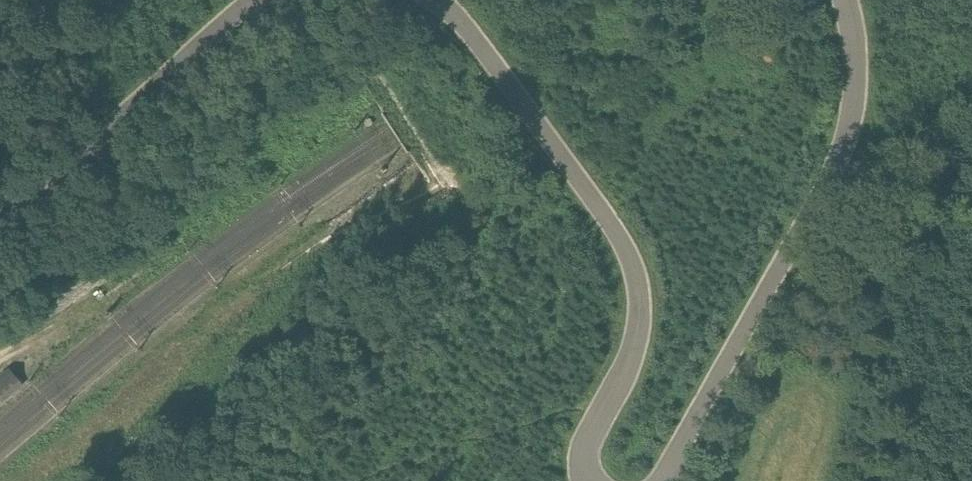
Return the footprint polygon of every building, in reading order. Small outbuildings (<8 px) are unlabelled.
[(386,113),(382,116),(401,146),(405,144),(386,113)] [(0,376),(0,403),(15,390),(2,375),(0,376)]
